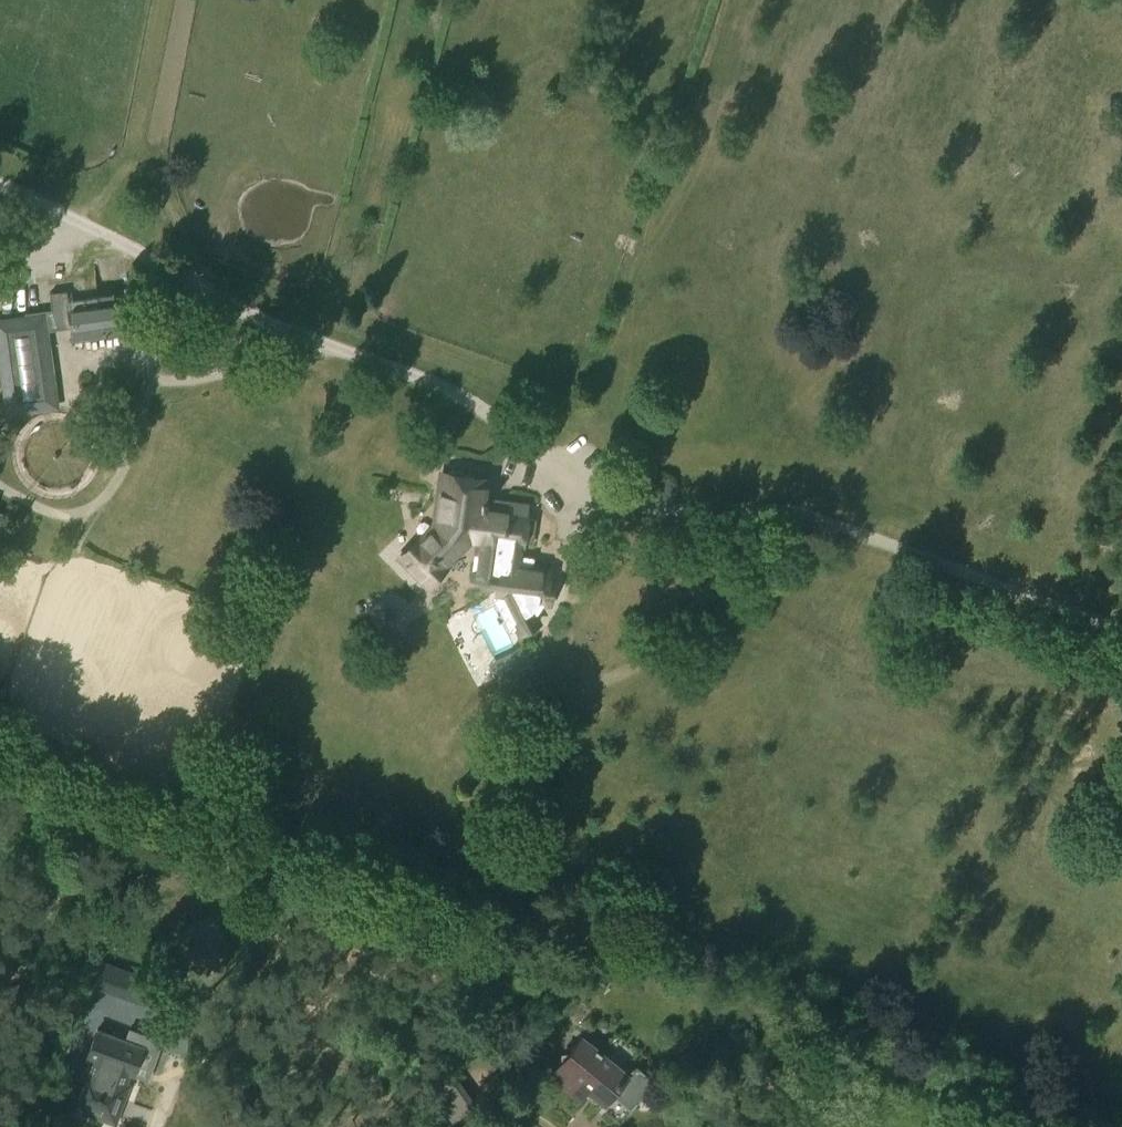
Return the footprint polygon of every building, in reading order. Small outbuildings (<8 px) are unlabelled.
[(33,407),(32,400),(69,403),(71,382),(51,380),(42,326),(67,323),(69,336),(117,330),(113,295),(95,297),(95,292),(63,295),(63,287),(45,287),(46,304),(0,310),(0,410),(33,407)] [(421,536),(399,557),(428,587),(450,565),(447,562),(471,537),(477,538),(471,577),(505,582),(511,547),(522,548),(523,541),(534,543),(537,517),(527,516),(528,510),(487,503),(490,480),(446,472),(443,492),(441,492),(438,512),(439,512),(433,532),(431,530),(422,538),(421,536)] [(144,1004),(151,984),(152,980),(119,969),(118,970),(111,993),(144,1004)] [(85,1060),(68,1107),(74,1109),(73,1111),(89,1117),(90,1114),(110,1121),(122,1088),(121,1088),(126,1074),(129,1075),(138,1048),(93,1032),(83,1059),(85,1060)] [(583,1035),(551,1074),(581,1099),(589,1089),(605,1102),(613,1092),(631,1107),(646,1091),(643,1088),(651,1077),(633,1061),(626,1070),(583,1035)] [(442,1064),(420,1081),(449,1120),(471,1104),(442,1064)]
